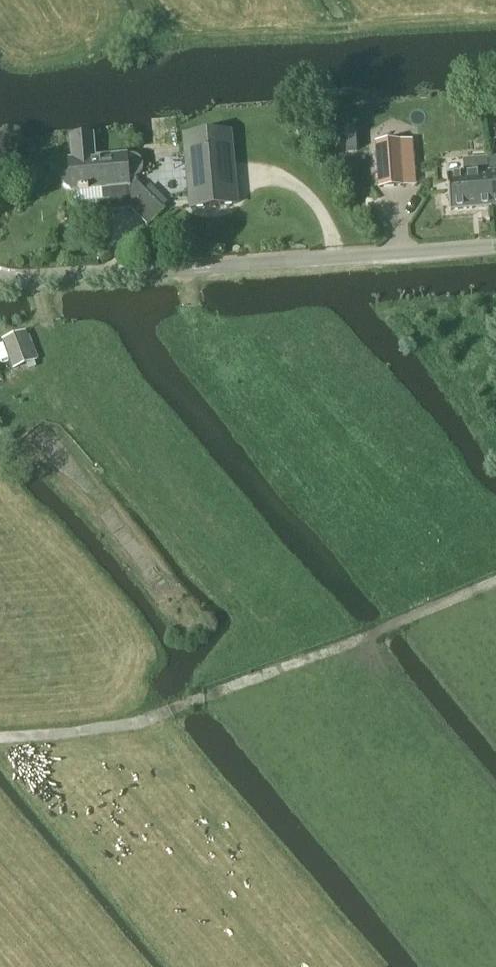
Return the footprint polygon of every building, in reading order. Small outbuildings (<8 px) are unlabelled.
[(350,126),(340,126),(340,145),(350,145),(350,126)] [(185,137),(189,183),(191,208),(236,204),(234,183),(230,133),(185,137)] [(400,141),(375,143),(379,189),(403,187),(400,141)] [(70,161),(71,171),(70,172),(68,172),(67,173),(66,174),(65,175),(64,176),(63,177),(63,179),(62,180),(62,182),(63,183),(63,184),(63,186),(64,187),(65,188),(67,189),(68,190),(69,191),(72,191),(109,188),(111,211),(130,209),(147,226),(164,209),(138,184),(130,185),(128,155),(70,161)] [(490,205),(490,207),(495,206),(495,158),(487,159),(490,205)] [(472,206),(490,205),(487,159),(463,161),(465,175),(448,176),(447,176),(450,211),(451,211),(472,209),(472,206)] [(25,332),(3,340),(14,369),(35,361),(25,332)]
